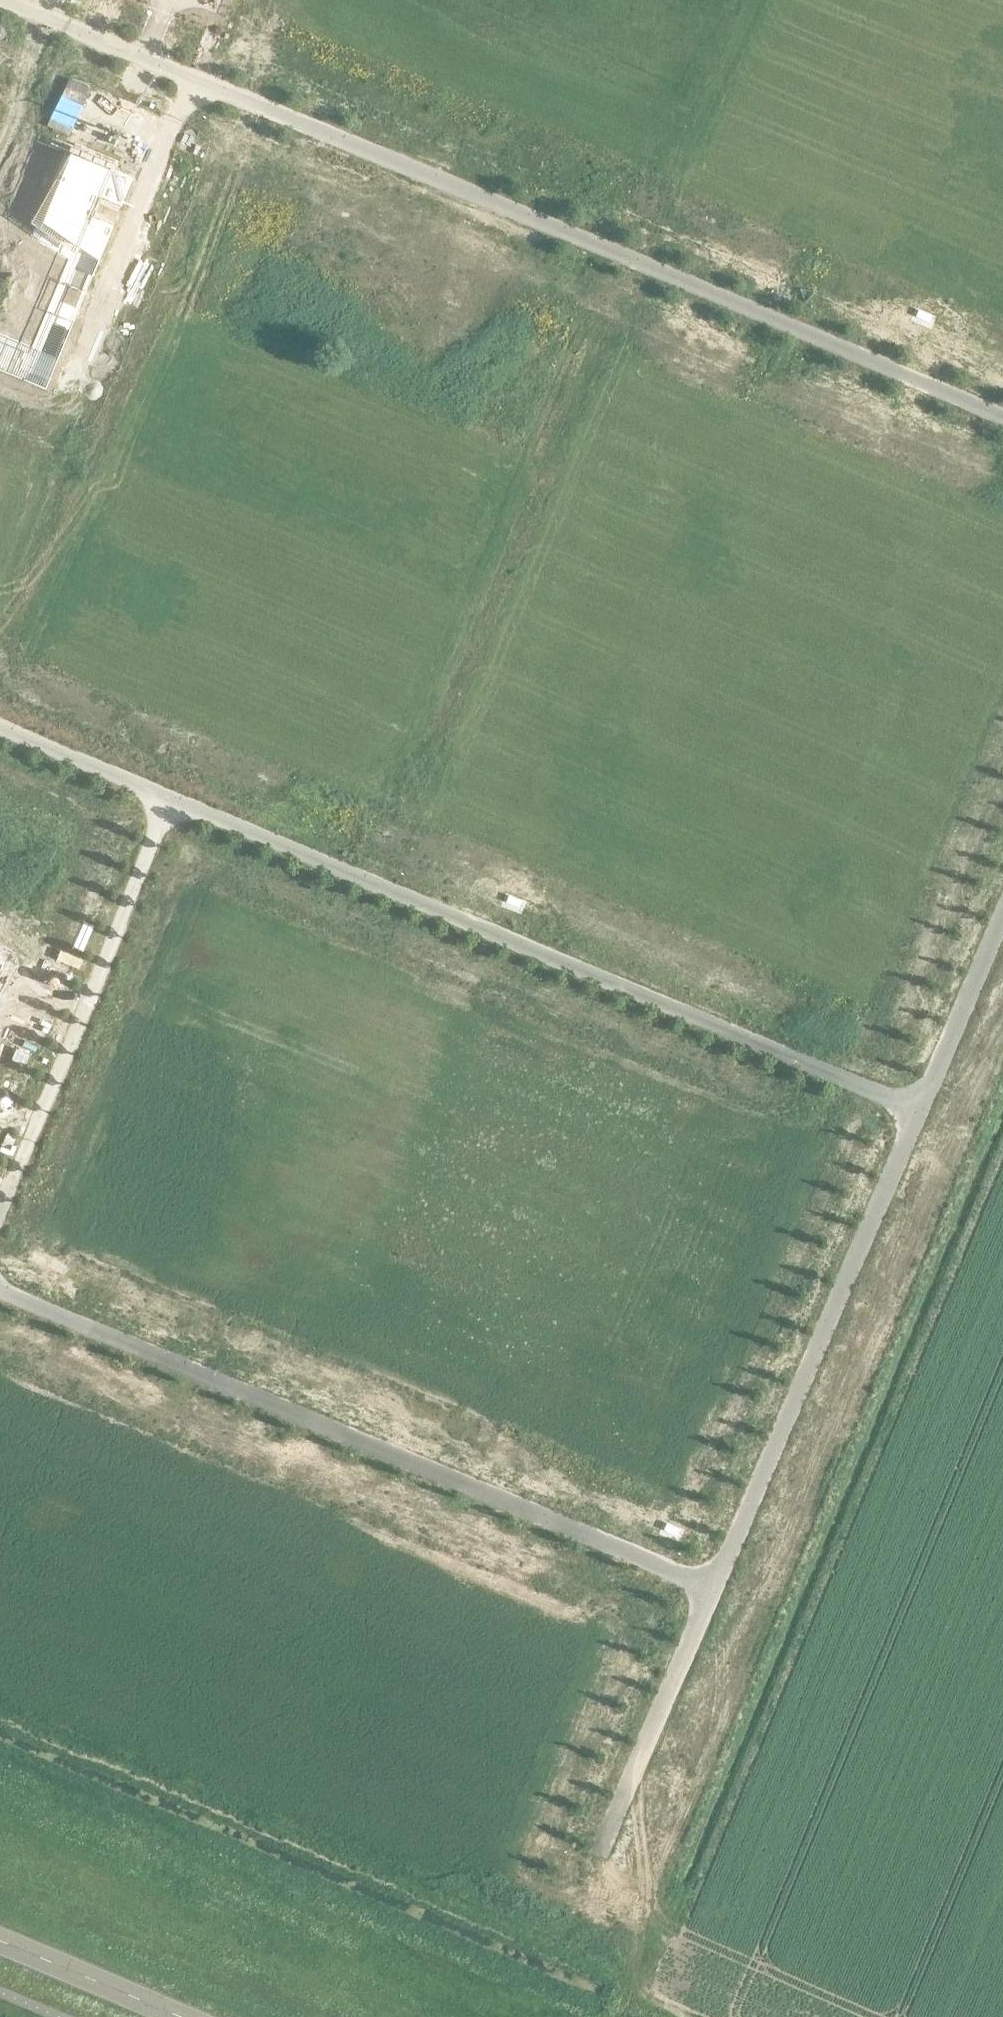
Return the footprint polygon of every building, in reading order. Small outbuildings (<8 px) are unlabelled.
[(77,146),(74,152),(61,147),(28,227),(70,255),(32,346),(0,333),(0,360),(27,371),(26,372),(49,382),(114,225),(93,217),(101,197),(122,206),(134,177),(111,168),(113,161),(77,146)] [(11,911),(17,897),(23,900),(27,889),(28,889),(41,857),(42,855),(45,857),(48,850),(47,849),(54,834),(35,826),(36,825),(33,824),(40,809),(41,810),(42,807),(40,806),(40,807),(39,807),(11,795),(0,790),(0,906),(11,911)]
